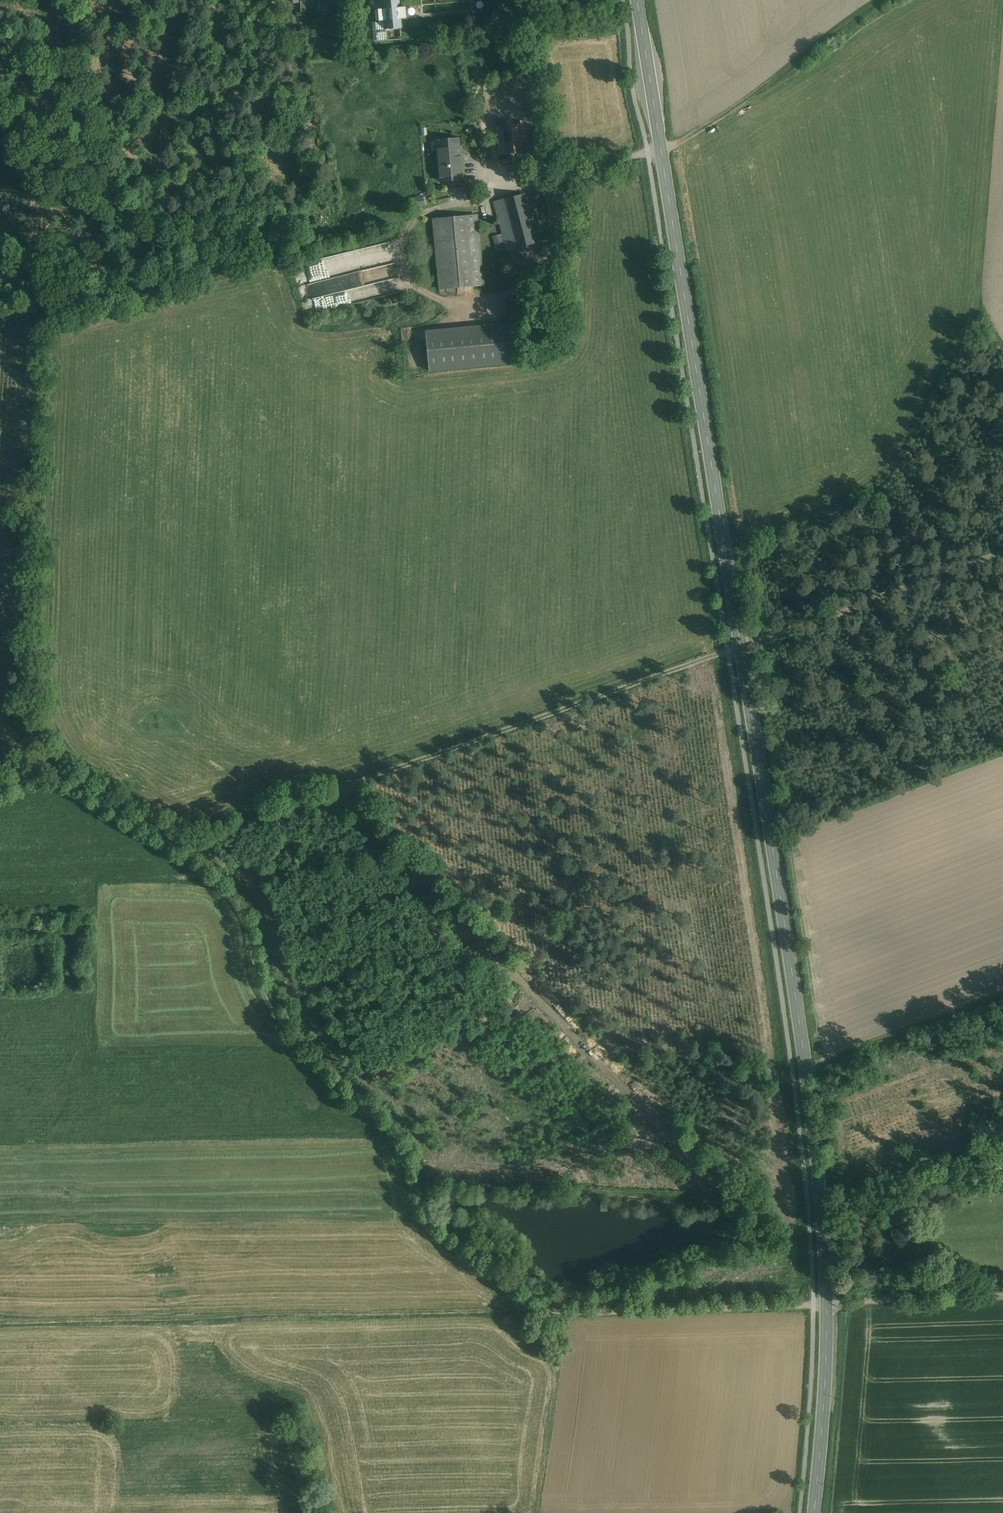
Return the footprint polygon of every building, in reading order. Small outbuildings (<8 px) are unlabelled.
[(294,3),(300,3),(301,13),(306,13),(305,0),(293,0),(294,3)] [(318,12),(330,11),(329,0),(317,0),(318,12)] [(385,0),(383,0),(383,9),(385,30),(386,30),(394,29),(401,28),(401,19),(400,8),(399,0),(385,0)] [(524,123),(498,126),(501,152),(526,150),(524,123)] [(457,138),(436,140),(439,181),(463,179),(461,155),(459,155),(457,138)] [(523,194),(504,199),(508,218),(516,248),(536,244),(523,194)] [(504,199),(494,201),(499,220),(508,218),(504,199)] [(477,215),(432,219),(439,289),(484,285),(477,215)] [(516,248),(508,218),(499,220),(507,251),(516,248)] [(352,288),(355,301),(382,295),(379,282),(352,288)] [(515,323),(425,331),(429,371),(518,362),(515,323)]
